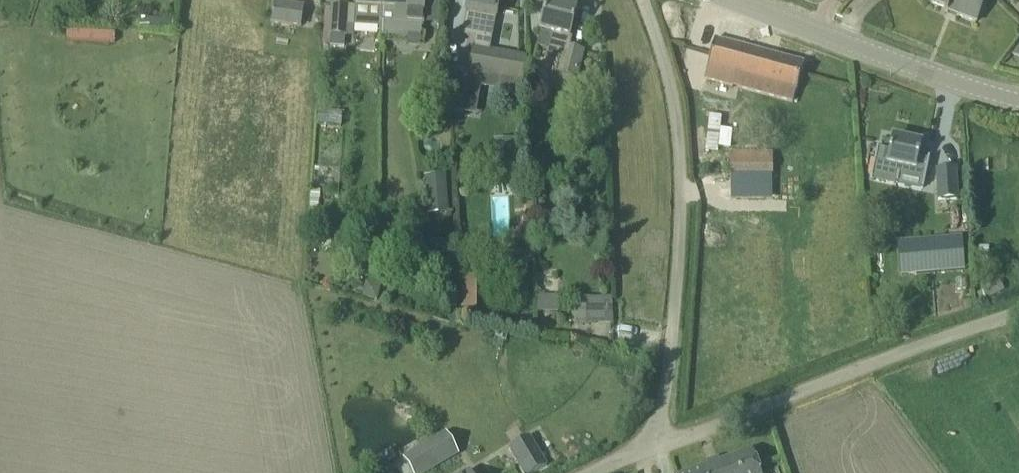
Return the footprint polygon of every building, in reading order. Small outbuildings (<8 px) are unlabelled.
[(381,36),(381,21),(382,0),(356,0),(354,25),(380,27),(379,36),(381,36)] [(381,36),(408,38),(408,33),(422,34),(424,0),(382,0),(381,21),(381,36)] [(469,72),(522,82),(527,58),(490,50),(500,0),(468,0),(466,12),(463,31),(475,34),(469,72)] [(580,79),(576,78),(583,50),(568,46),(577,8),(548,0),(537,46),(547,49),(546,55),(558,58),(551,88),(576,96),(580,79)] [(976,22),(984,0),(931,0),(931,2),(946,7),(945,11),(948,12),(950,8),(958,11),(957,15),(976,22)] [(301,26),(304,6),(274,2),(271,22),(301,26)] [(344,47),(345,35),(346,35),(348,5),(332,4),(330,34),(330,46),(344,47)] [(794,102),(805,63),(715,39),(704,78),(794,102)] [(449,79),(444,107),(464,110),(468,83),(449,79)] [(913,184),(916,169),(921,144),(892,137),(887,163),(884,177),(879,176),(876,192),(912,200),(915,184),(913,184)] [(494,139),(495,178),(518,177),(517,139),(494,139)] [(770,198),(770,175),(772,175),(772,154),(730,154),(730,175),(734,175),(734,198),(770,198)] [(936,168),(938,200),(958,198),(956,167),(936,168)] [(445,174),(424,176),(427,214),(448,213),(445,174)] [(964,270),(961,235),(898,241),(902,276),(964,270)] [(461,275),(461,308),(476,308),(476,275),(461,275)] [(366,281),(362,296),(377,300),(381,285),(366,281)] [(558,295),(536,295),(536,311),(558,312),(558,295)] [(594,298),(575,299),(577,324),(595,323),(594,298)] [(508,446),(524,472),(529,472),(548,462),(530,434),(508,446)] [(433,466),(455,453),(446,436),(423,449),(433,466)] [(753,450),(687,472),(761,472),(753,450)]
